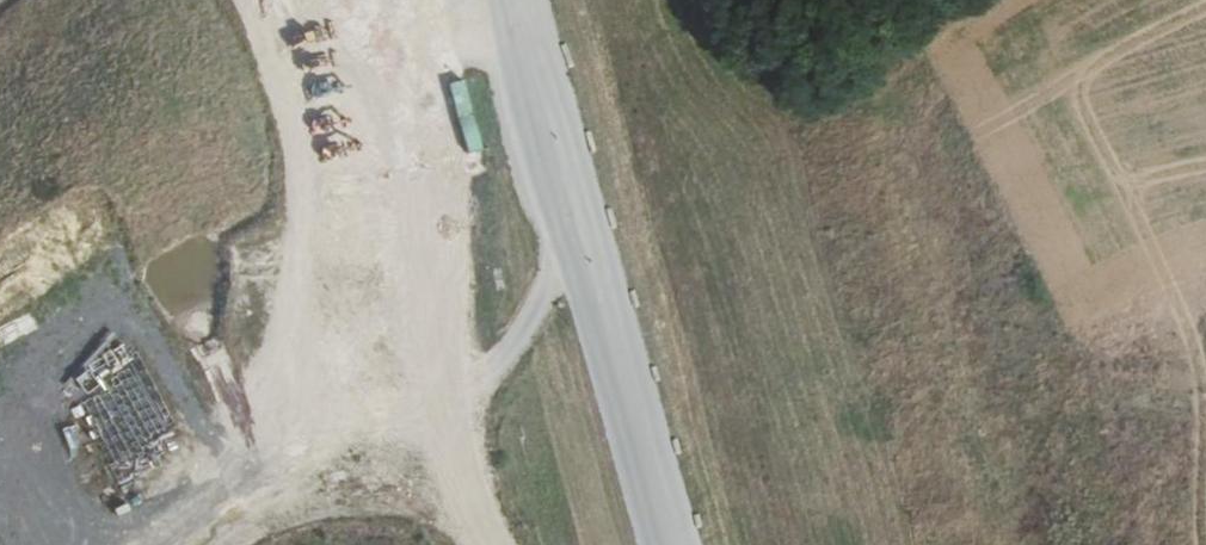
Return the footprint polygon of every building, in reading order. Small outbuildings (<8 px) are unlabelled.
[(451,81),(465,150),(481,147),(467,78),(451,81)]
